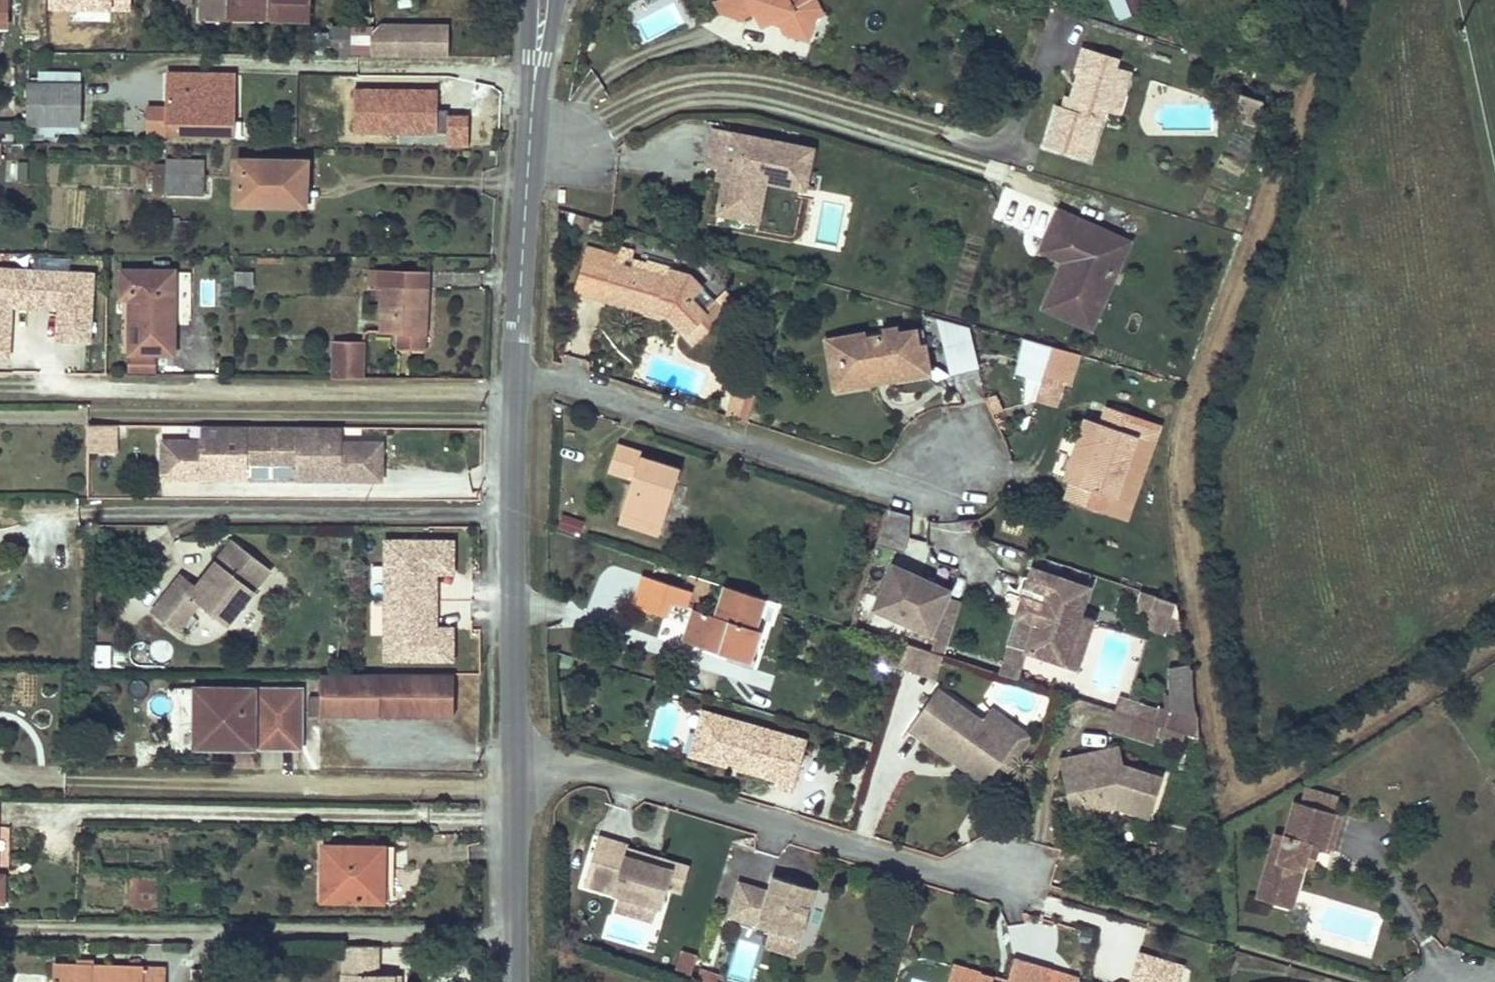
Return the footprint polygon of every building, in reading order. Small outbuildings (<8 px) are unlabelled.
[(190,18),(190,0),(160,0),(160,16),(190,18)] [(207,26),(268,29),(267,0),(207,0),(207,26)] [(277,0),(267,0),(268,29),(276,29),(277,0)] [(276,29),(310,29),(310,0),(277,0),(276,29)] [(629,6),(642,41),(692,22),(683,0),(645,0),(629,6)] [(723,7),(725,0),(722,0),(717,3),(721,13),(743,20),(745,14),(723,7)] [(815,0),(725,0),(723,7),(745,14),(749,15),(755,12),(756,11),(766,15),(770,22),(786,27),(784,33),(802,39),(807,21),(815,18),(822,14),(815,0)] [(1126,0),(1111,0),(1119,20),(1132,15),(1126,0)] [(1143,0),(1127,0),(1133,15),(1147,9),(1143,0)] [(756,11),(755,12),(762,26),(770,22),(766,15),(756,11)] [(808,40),(815,18),(807,21),(802,39),(808,40)] [(350,54),(448,54),(448,21),(350,20),(350,54)] [(1079,74),(1085,76),(1078,99),(1071,97),(1066,96),(1063,107),(1059,105),(1046,146),(1089,159),(1105,109),(1109,94),(1112,92),(1123,95),(1131,72),(1115,67),(1118,58),(1083,47),(1075,73),(1079,74)] [(1078,99),(1085,76),(1079,74),(1071,97),(1078,99)] [(232,135),(233,75),(232,75),(168,86),(167,134),(232,135)] [(1123,95),(1112,92),(1109,94),(1105,109),(1118,113),(1123,95)] [(1264,101),(1240,93),(1235,108),(1247,112),(1244,121),(1256,125),(1264,101)] [(79,101),(29,110),(29,126),(40,127),(40,140),(55,140),(55,135),(56,126),(79,127),(79,101)] [(79,127),(56,126),(55,135),(79,135),(79,127)] [(812,149),(714,130),(707,164),(719,167),(731,169),(728,179),(725,178),(724,180),(718,212),(757,220),(765,181),(804,189),(812,149)] [(205,160),(166,159),(165,167),(153,166),(152,194),(164,194),(165,174),(204,176),(205,160)] [(305,161),(237,160),(236,204),(293,205),(293,181),(305,181),(305,161)] [(731,169),(719,167),(716,178),(724,180),(725,178),(728,179),(731,169)] [(204,176),(165,174),(164,194),(203,196),(204,176)] [(304,205),(305,181),(293,181),(293,205),(304,205)] [(1129,242),(1059,212),(1041,252),(1064,262),(1069,264),(1064,275),(1060,273),(1044,309),(1074,322),(1089,288),(1096,291),(1103,288),(1109,275),(1114,277),(1129,242)] [(576,291),(666,317),(670,314),(687,331),(705,314),(704,313),(689,298),(700,288),(689,276),(670,270),(673,262),(620,246),(617,256),(589,248),(576,291)] [(1069,264),(1064,262),(1060,273),(1064,275),(1069,264)] [(250,271),(235,271),(236,287),(250,287),(250,271)] [(426,349),(428,272),(369,271),(369,286),(382,287),(381,332),(399,332),(398,349),(426,349)] [(122,272),(122,296),(131,295),(131,301),(131,354),(175,354),(175,317),(170,317),(170,310),(175,310),(175,272),(122,272)] [(1090,329),(1114,277),(1109,275),(1103,288),(1096,291),(1089,288),(1074,322),(1090,329)] [(724,311),(714,302),(704,313),(705,314),(687,331),(670,314),(666,317),(691,343),(724,311)] [(11,306),(0,305),(0,356),(8,356),(11,306)] [(975,367),(971,319),(939,321),(942,369),(975,367)] [(915,329),(896,333),(896,332),(895,330),(894,329),(893,329),(892,328),(890,328),(889,328),(888,328),(886,330),(886,331),(885,332),(885,333),(885,334),(863,338),(862,333),(825,340),(829,363),(837,362),(845,367),(846,378),(869,374),(868,370),(877,368),(877,373),(887,380),(929,373),(924,345),(917,347),(915,329)] [(362,377),(363,342),(333,341),(333,377),(362,377)] [(1060,380),(1069,351),(1051,347),(1043,375),(1060,380)] [(1070,383),(1079,354),(1069,351),(1060,380),(1070,383)] [(846,378),(845,367),(837,362),(829,363),(834,389),(887,380),(877,373),(877,368),(868,370),(869,374),(846,378)] [(1035,399),(1037,379),(1024,377),(1022,398),(1035,399)] [(756,397),(736,391),(728,417),(748,423),(756,397)] [(1003,409),(996,395),(985,400),(992,415),(1003,409)] [(1158,424),(1106,406),(1100,423),(1137,435),(1116,498),(1133,504),(1154,441),(1160,424),(1158,424)] [(1080,485),(1100,423),(1086,418),(1084,418),(1077,442),(1063,437),(1058,451),(1072,456),(1064,481),(1070,483),(1070,482),(1080,485)] [(87,423),(85,450),(117,451),(118,424),(87,423)] [(1116,498),(1137,435),(1100,423),(1080,485),(1070,482),(1070,483),(1064,500),(1110,515),(1116,498)] [(680,469),(640,456),(642,451),(617,443),(607,473),(631,481),(621,513),(660,526),(680,469)] [(306,500),(306,448),(265,447),(264,500),(306,500)] [(910,515),(889,509),(883,527),(908,536),(910,515)] [(562,513),(557,527),(580,535),(585,520),(562,513)] [(660,526),(621,513),(618,523),(657,536),(660,526)] [(888,598),(908,536),(883,527),(863,589),(888,598)] [(272,570),(233,541),(209,572),(214,576),(209,582),(204,578),(198,587),(183,575),(153,613),(178,633),(200,604),(228,626),(272,570)] [(435,600),(435,585),(427,584),(427,563),(448,563),(448,541),(382,541),(382,599),(435,600)] [(448,568),(448,563),(427,563),(427,584),(435,585),(435,568),(448,568)] [(1082,615),(1091,588),(1034,569),(1024,598),(1027,599),(1043,605),(1027,651),(1066,664),(1075,637),(1088,641),(1095,619),(1082,615)] [(214,576),(209,572),(204,578),(209,582),(214,576)] [(755,629),(765,599),(726,587),(717,616),(695,610),(684,642),(749,663),(760,630),(755,629)] [(888,598),(863,589),(850,626),(902,643),(932,652),(943,616),(888,598)] [(1150,612),(1155,596),(1148,593),(1142,610),(1150,612)] [(953,619),(959,599),(950,596),(943,616),(953,619)] [(1176,602),(1155,596),(1150,612),(1170,619),(1176,602)] [(435,600),(382,599),(381,658),(447,659),(447,637),(427,637),(427,615),(435,616),(435,600)] [(1027,651),(1043,605),(1027,599),(1011,646),(1010,646),(1000,674),(1018,680),(1028,652),(1027,651)] [(686,625),(688,606),(667,604),(665,623),(686,625)] [(760,622),(774,625),(778,606),(764,604),(760,622)] [(435,616),(427,615),(427,637),(447,637),(447,632),(434,632),(435,616)] [(941,655),(953,619),(943,616),(932,652),(941,655)] [(1088,641),(1075,637),(1066,664),(1078,668),(1088,641)] [(94,664),(108,663),(108,644),(94,644),(94,664)] [(891,655),(884,654),(881,663),(888,665),(891,655)] [(802,675),(788,670),(786,676),(800,681),(802,675)] [(454,674),(321,673),(321,696),(309,696),(308,716),(320,716),(454,717),(454,674)] [(303,688),(182,688),(181,694),(194,694),(194,748),(302,748),(303,688)] [(1017,739),(986,717),(983,721),(937,689),(908,730),(925,742),(931,734),(991,776),(998,766),(1017,739)] [(1141,705),(1118,698),(1114,711),(1117,712),(1129,716),(1136,718),(1141,705)] [(1158,710),(1141,705),(1136,718),(1147,721),(1154,723),(1158,710)] [(1031,737),(991,709),(986,717),(1017,739),(998,766),(1006,772),(1031,737)] [(705,753),(716,715),(703,712),(690,755),(740,769),(741,764),(705,753)] [(1129,716),(1117,712),(1111,729),(1149,741),(1154,724),(1154,723),(1147,721),(1136,718),(1129,716)] [(807,741),(716,715),(705,753),(741,764),(740,769),(776,780),(775,787),(792,792),(807,741)] [(991,776),(931,734),(925,742),(985,784),(991,776)] [(1122,765),(1118,747),(1102,751),(1105,766),(1117,764),(1122,765)] [(1122,765),(1117,764),(1105,766),(1102,751),(1071,758),(1082,808),(1107,803),(1108,799),(1115,801),(1114,805),(1147,816),(1160,778),(1122,765)] [(1082,808),(1071,758),(1060,760),(1072,815),(1114,805),(1115,801),(1108,799),(1107,803),(1082,808)] [(1334,812),(1314,806),(1318,793),(1304,789),(1300,802),(1295,800),(1284,835),(1275,832),(1261,882),(1295,892),(1303,865),(1310,844),(1331,850),(1342,814),(1334,812)] [(1338,799),(1318,793),(1314,806),(1334,812),(1338,799)] [(673,871),(625,856),(627,848),(628,846),(598,837),(584,885),(661,908),(667,888),(673,871)] [(381,844),(319,843),(318,898),(380,899),(380,884),(390,884),(391,866),(381,866),(381,844)] [(391,866),(391,844),(381,844),(381,866),(391,866)] [(1313,868),(1319,849),(1309,846),(1303,865),(1313,868)] [(689,867),(627,848),(625,856),(673,871),(667,888),(682,892),(689,867)] [(139,876),(132,876),(130,876),(129,892),(131,892),(130,911),(160,912),(162,878),(143,877),(143,876),(139,876)] [(815,889),(773,876),(769,891),(738,882),(727,917),(800,939),(815,889)] [(1295,892),(1261,882),(1256,896),(1291,907),(1295,892)] [(377,975),(378,947),(342,947),(342,981),(393,981),(393,975),(377,975)] [(696,954),(682,950),(673,973),(688,979),(696,954)] [(1182,966),(1140,953),(1131,981),(1177,981),(1182,966)] [(1050,970),(1014,960),(1008,981),(1007,981),(1047,981),(1050,970)] [(55,966),(54,981),(163,981),(164,969),(92,967),(77,966),(55,966)] [(964,969),(954,966),(949,981),(960,981),(964,969)] [(993,977),(964,969),(960,981),(992,981),(993,977)] [(195,974),(195,981),(221,981),(221,974),(195,974)]
